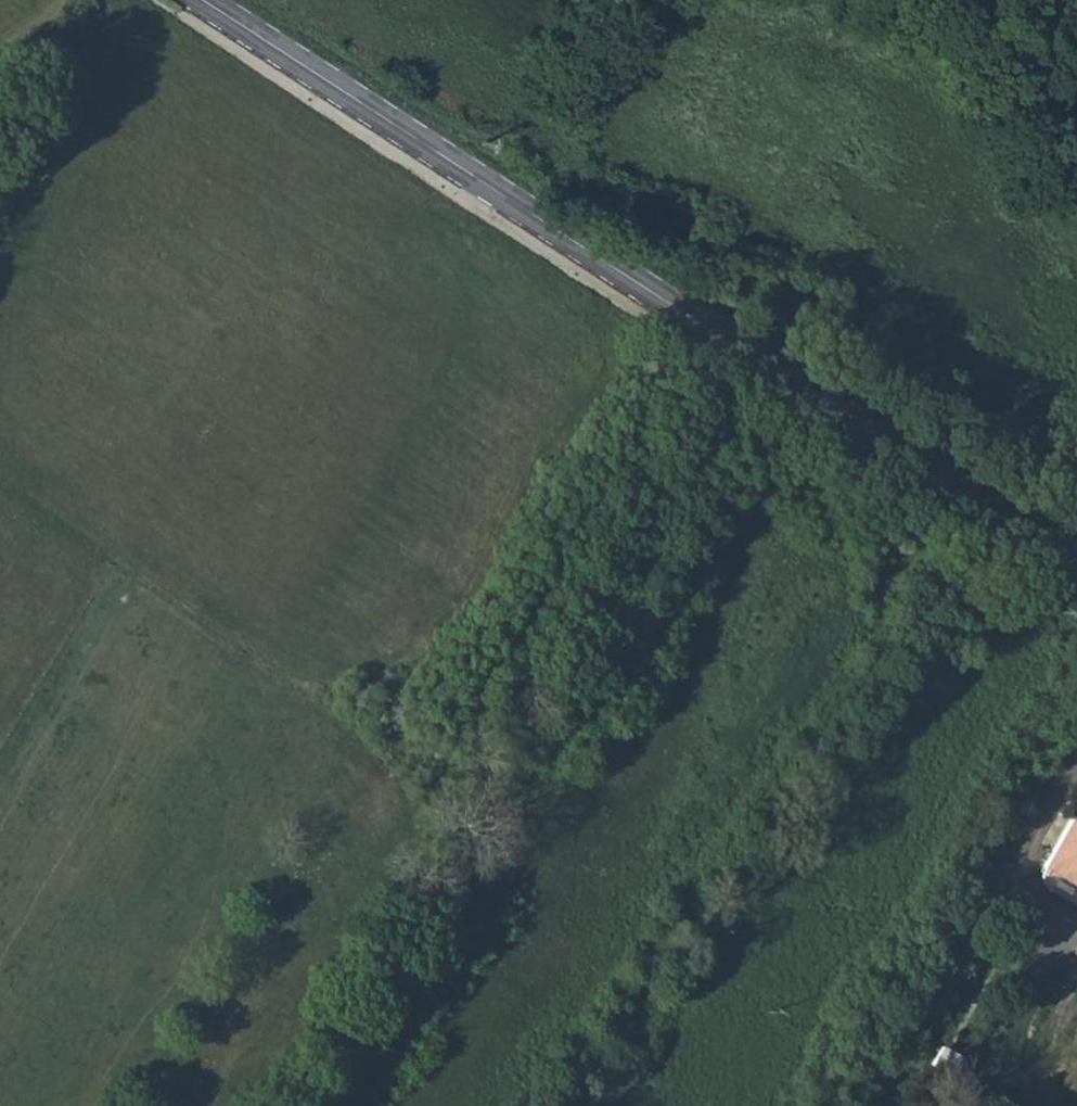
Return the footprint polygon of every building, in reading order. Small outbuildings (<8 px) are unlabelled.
[(1076,888),(1076,825),(1068,820),(1041,867),(1043,867),(1076,888)] [(1039,874),(1042,887),(1076,907),(1076,888),(1043,867),(1039,874)] [(1022,955),(1033,960),(1043,943),(1032,936),(1022,955)] [(1075,1002),(1076,998),(1076,966),(1061,994),(1075,1002)] [(1039,1003),(1017,1063),(1044,1073),(1066,1013),(1039,1003)]
